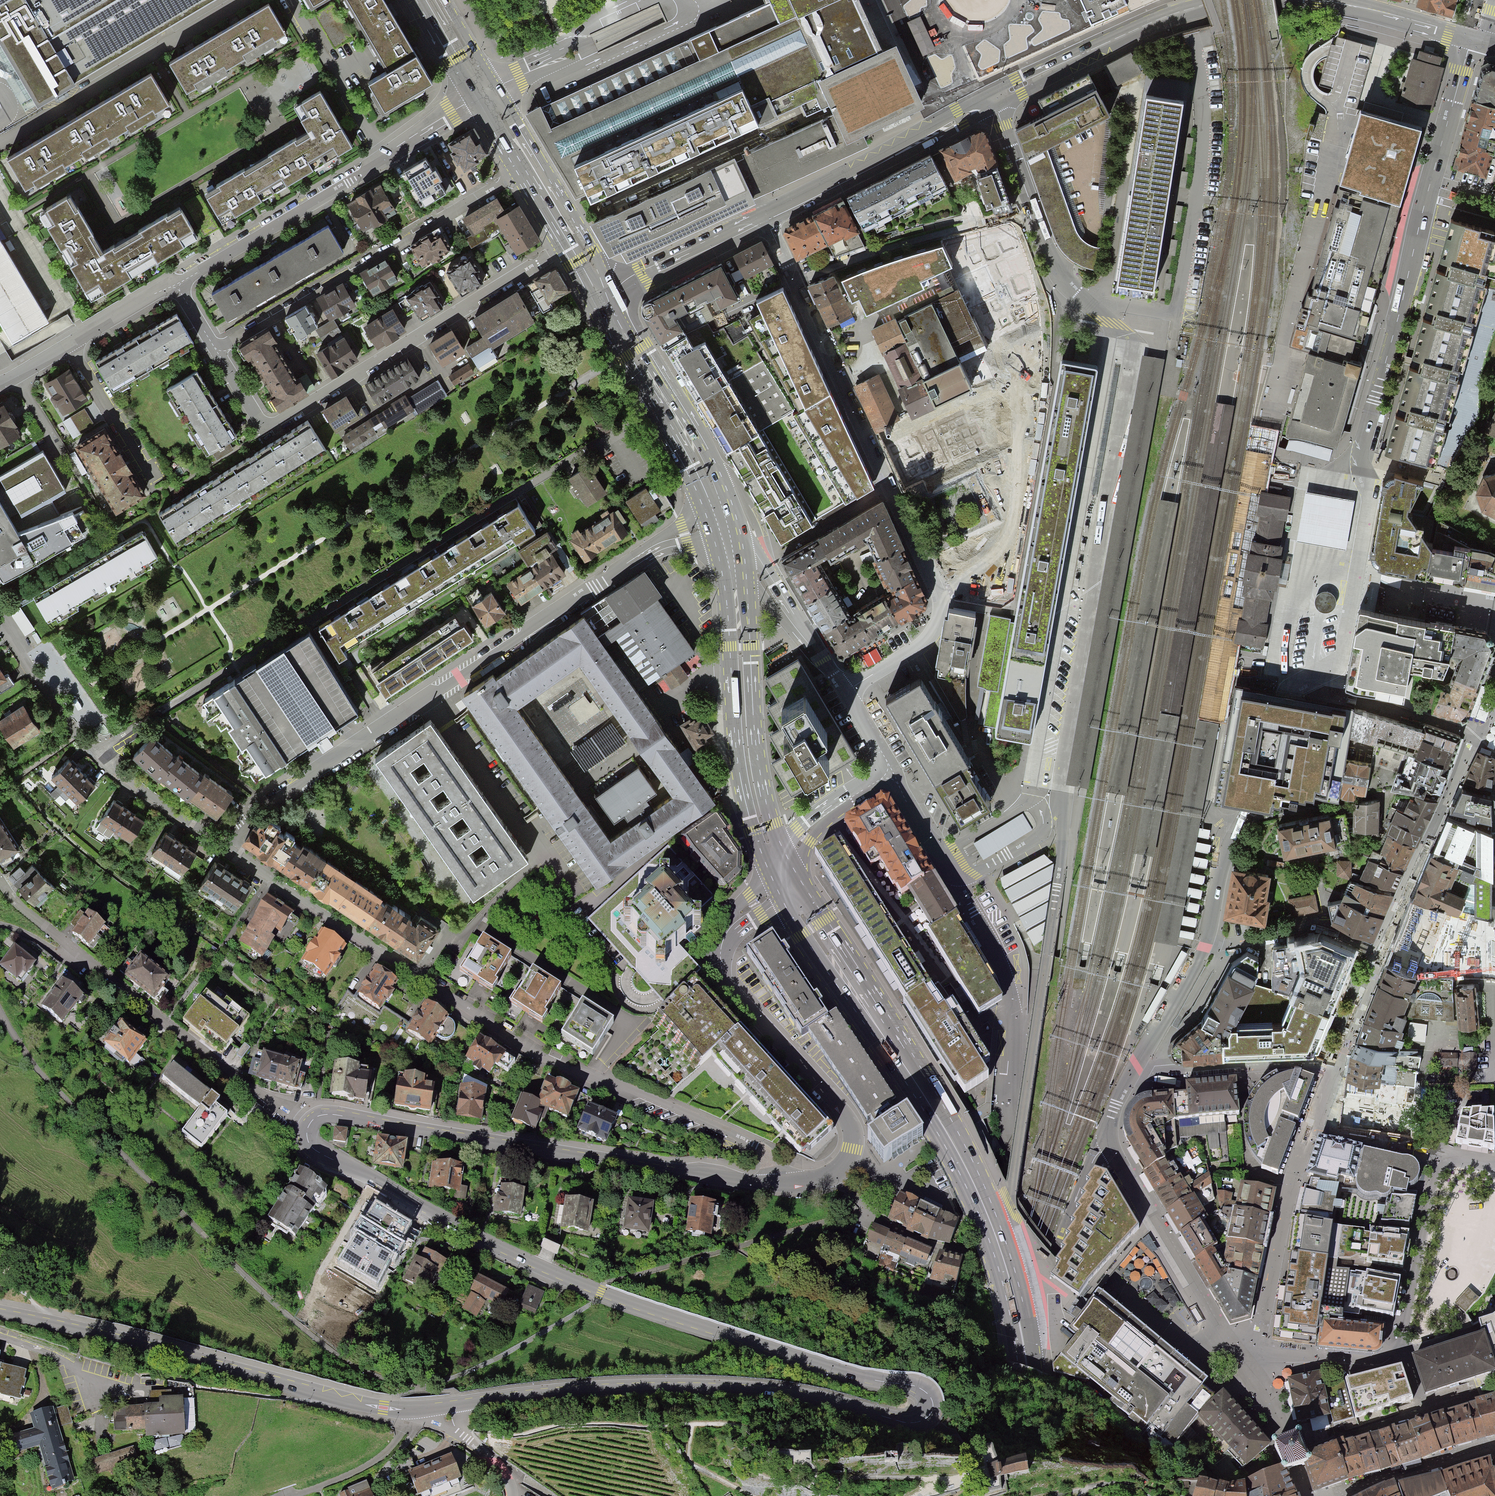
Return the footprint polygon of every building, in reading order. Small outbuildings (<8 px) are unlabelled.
[(38,110),(224,0),(0,0),(0,45),(38,110)] [(314,11),(333,0),(307,0),(314,11)] [(381,0),(346,0),(392,79),(371,91),(387,119),(435,92),(381,0)] [(762,2),(726,18),(527,114),(576,198),(583,195),(573,172),(741,94),(757,130),(802,109),(805,115),(827,105),(832,113),(846,143),(863,135),(922,107),(894,45),(876,53),(852,0),(761,0),(762,2)] [(1089,24),(1111,14),(1110,11),(1125,4),(1129,12),(1153,0),(1081,0),(1081,1),(1086,11),(1089,9),(1092,15),(1086,17),(1089,24)] [(1416,5),(1452,16),(1457,0),(1418,0),(1416,5)] [(169,62),(186,89),(195,84),(199,90),(214,81),(229,72),(226,66),(245,55),(248,60),(264,51),(279,42),(276,37),(285,32),(267,3),(169,62)] [(332,4),(312,16),(333,51),(353,40),(332,4)] [(920,16),(907,23),(923,57),(936,51),(920,16)] [(1303,139),(1297,197),(1334,207),(1361,117),(1362,114),(1354,108),(1370,45),(1330,36),(1317,84),(1329,86),(1317,142),(1303,139)] [(1439,55),(1418,49),(1415,59),(1411,58),(1399,99),(1433,109),(1445,67),(1441,65),(1443,56),(1439,55)] [(1131,53),(1107,66),(1119,88),(1143,75),(1131,53)] [(1474,100),(1494,106),(1494,68),(1482,65),(1474,100)] [(156,110),(168,103),(150,74),(8,159),(25,187),(33,181),(36,187),(52,177),(68,168),(65,163),(85,151),(87,155),(99,148),(111,141),(109,137),(126,126),(129,130),(143,121),(158,113),(156,110)] [(1097,270),(1100,248),(1091,245),(1085,241),(1080,236),(1075,226),(1045,148),(1056,143),(1095,123),(1110,117),(1101,98),(1089,74),(1037,101),(1044,113),(1015,128),(1055,240),(1060,248),(1064,253),(1072,261),(1077,265),(1088,269),(1097,270)] [(1117,91),(1101,98),(1110,117),(1126,109),(1117,91)] [(353,145),(322,92),(296,107),(309,130),(204,192),(222,223),(353,145)] [(1183,99),(1146,93),(1131,182),(1115,281),(1151,287),(1168,188),(1183,99)] [(573,172),(583,195),(591,211),(757,130),(741,94),(573,172)] [(1474,100),(1454,167),(1485,175),(1494,136),(1494,106),(1474,100)] [(846,143),(832,113),(748,149),(745,141),(741,143),(743,149),(740,150),(742,154),(732,159),(750,195),(866,140),(863,135),(846,143)] [(1361,117),(1341,186),(1362,192),(1361,196),(1400,207),(1422,134),(1422,132),(1362,114),(1361,117)] [(941,150),(958,182),(973,174),(975,178),(998,170),(985,134),(977,131),(969,135),(951,145),(941,150)] [(476,161),(484,156),(470,132),(445,147),(450,156),(448,157),(453,166),(456,165),(461,173),(477,163),(476,161)] [(865,237),(957,212),(929,156),(846,197),(861,226),(860,227),(865,237)] [(622,261),(752,199),(750,195),(732,159),(731,157),(673,184),(597,219),(588,223),(604,256),(617,251),(622,261)] [(425,158),(405,171),(426,205),(446,192),(439,181),(442,179),(436,168),(432,170),(425,158)] [(319,167),(322,172),(337,166),(335,160),(319,167)] [(998,170),(975,178),(988,214),(992,213),(1012,210),(998,170)] [(378,184),(345,203),(360,231),(394,212),(378,184)] [(1362,192),(1341,186),(1335,201),(1334,207),(1310,290),(1305,289),(1296,320),(1310,324),(1303,349),(1309,350),(1285,431),(1337,446),(1361,362),(1355,360),(1374,295),(1374,293),(1377,285),(1377,284),(1379,277),(1380,275),(1382,268),(1382,266),(1384,259),(1385,257),(1387,250),(1387,248),(1389,241),(1390,239),(1392,232),(1393,230),(1395,221),(1398,212),(1400,207),(1361,196),(1362,192)] [(103,250),(70,194),(40,211),(92,299),(197,238),(179,206),(103,250)] [(831,256),(864,245),(841,199),(811,214),(826,246),(831,256)] [(496,200),(462,221),(471,237),(466,240),(472,250),(501,233),(517,259),(540,244),(519,209),(506,217),(496,200)] [(781,229),(796,260),(826,246),(811,214),(781,229)] [(343,252),(327,224),(210,292),(226,320),(343,252)] [(1450,224),(1438,266),(1446,268),(1450,269),(1451,268),(1487,278),(1494,280),(1494,236),(1450,224)] [(12,345),(49,323),(1,243),(6,240),(2,234),(0,230),(0,325),(12,345)] [(439,259),(450,254),(437,231),(409,246),(414,256),(408,259),(415,272),(429,265),(431,268),(441,262),(439,259)] [(770,261),(762,243),(739,254),(748,272),(770,261)] [(857,296),(864,313),(922,287),(919,281),(949,267),(940,244),(909,254),(879,265),(839,279),(849,300),(857,296)] [(581,282),(565,256),(527,278),(529,280),(547,310),(566,299),(563,293),(581,282)] [(357,273),(370,296),(397,280),(384,258),(357,273)] [(461,296),(479,285),(473,274),(476,272),(467,259),(446,272),(461,296)] [(717,312),(737,301),(719,263),(643,303),(643,308),(642,311),(641,313),(642,316),(643,318),(645,320),(660,346),(708,323),(715,320),(707,304),(712,302),(717,312)] [(1450,269),(1446,268),(1445,270),(1436,268),(1424,311),(1433,313),(1430,322),(1421,320),(1410,360),(1419,362),(1417,370),(1407,367),(1395,407),(1405,409),(1403,416),(1392,413),(1380,455),(1436,471),(1447,431),(1444,430),(1447,421),(1451,422),(1462,381),(1457,379),(1459,370),(1464,371),(1475,334),(1469,333),(1473,319),(1478,321),(1489,284),(1486,283),(1487,278),(1451,268),(1450,269)] [(833,274),(808,285),(817,307),(843,295),(833,274)] [(422,319),(440,308),(434,297),(437,296),(428,282),(408,295),(422,319)] [(314,299),(327,321),(353,305),(341,284),(314,299)] [(910,416),(998,372),(958,289),(897,321),(894,316),(870,329),(883,352),(899,385),(895,387),(910,416)] [(783,292),(757,304),(762,314),(749,321),(799,414),(805,410),(830,396),(783,292)] [(536,323),(517,293),(472,320),(483,338),(484,337),(492,350),(536,323)] [(817,307),(826,327),(852,316),(843,295),(817,307)] [(304,305),(281,319),(294,340),(317,326),(304,305)] [(391,309),(361,328),(374,349),(404,331),(391,309)] [(177,314),(96,361),(113,391),(195,344),(177,314)] [(749,337),(737,316),(713,333),(708,323),(660,346),(684,375),(696,398),(762,359),(749,337)] [(314,331),(322,345),(341,333),(333,320),(314,331)] [(267,328),(238,346),(248,363),(250,362),(273,399),(271,401),(279,414),(309,396),(301,383),(299,384),(275,346),(277,344),(267,328)] [(452,330),(426,344),(439,366),(464,351),(452,330)] [(556,331),(547,337),(553,346),(562,340),(556,331)] [(343,337),(314,355),(328,378),(357,360),(343,337)] [(479,369),(496,358),(492,351),(492,350),(484,337),(483,338),(466,349),(479,369)] [(1023,736),(1031,740),(1050,616),(1098,357),(1065,351),(1042,473),(1017,611),(1016,618),(992,613),(979,685),(991,687),(984,725),(995,728),(994,732),(1023,736)] [(1081,784),(1088,785),(1165,356),(1155,354),(1142,352),(1066,781),(1081,784)] [(408,359),(364,385),(378,407),(421,380),(408,359)] [(762,428),(793,410),(762,359),(696,398),(727,448),(762,428)] [(469,363),(449,375),(454,384),(474,371),(469,363)] [(68,367),(42,382),(49,395),(45,397),(51,407),(55,404),(61,414),(87,399),(68,367)] [(234,436),(193,370),(163,389),(204,455),(234,436)] [(850,385),(872,430),(897,419),(875,373),(850,385)] [(440,383),(408,402),(415,414),(448,396),(440,383)] [(359,416),(345,395),(320,411),(334,432),(359,416)] [(404,395),(341,434),(353,453),(415,414),(404,395)] [(874,490),(830,396),(805,410),(799,414),(793,417),(846,505),(856,499),(857,500),(874,490)] [(1160,710),(1179,713),(1193,635),(1204,571),(1214,516),(1234,403),(1216,400),(1196,512),(1174,632),(1160,710)] [(23,436),(3,403),(0,404),(0,449),(23,436)] [(1483,432),(1494,438),(1494,408),(1483,432)] [(976,420),(990,456),(1019,444),(1005,409),(976,420)] [(90,411),(75,420),(81,430),(96,421),(90,411)] [(605,417),(596,423),(602,432),(611,426),(605,417)] [(308,421),(159,513),(177,542),(326,450),(308,421)] [(1219,718),(1225,719),(1238,640),(1234,639),(1238,618),(1239,612),(1240,605),(1247,568),(1249,557),(1255,523),(1257,511),(1260,494),(1261,488),(1266,489),(1276,428),(1259,425),(1250,423),(1233,519),(1229,541),(1225,564),(1220,591),(1216,614),(1198,715),(1219,718)] [(781,538),(812,519),(762,428),(727,448),(781,538)] [(74,448),(113,518),(146,500),(107,430),(74,448)] [(1300,444),(1298,452),(1326,460),(1330,447),(1302,439),(1300,444)] [(41,451),(0,475),(0,503),(10,520),(63,489),(41,451)] [(586,505),(606,493),(589,464),(568,476),(586,505)] [(1484,476),(1476,493),(1481,511),(1494,518),(1494,472),(1484,476)] [(1422,486),(1394,477),(1392,483),(1387,486),(1382,486),(1369,557),(1374,557),(1377,558),(1380,561),(1381,563),(1381,569),(1425,576),(1425,573),(1430,548),(1407,515),(1409,509),(1422,486)] [(623,499),(639,523),(660,510),(671,503),(658,482),(647,490),(643,486),(623,499)] [(1238,640),(1264,645),(1270,611),(1277,572),(1291,494),(1266,489),(1261,488),(1260,494),(1257,511),(1255,523),(1249,557),(1247,568),(1240,605),(1239,612),(1238,618),(1234,639),(1238,640)] [(1355,499),(1305,490),(1296,540),(1345,549),(1355,499)] [(991,494),(977,498),(984,523),(998,519),(991,494)] [(1107,789),(1126,792),(1140,715),(1155,629),(1172,528),(1176,509),(1178,499),(1161,497),(1158,506),(1154,524),(1150,542),(1135,625),(1119,718),(1107,789)] [(837,653),(843,654),(923,606),(925,599),(882,502),(782,560),(837,653)] [(0,503),(0,578),(2,581),(97,528),(83,507),(16,532),(13,526),(10,520),(0,503)] [(534,530),(519,503),(317,626),(338,660),(346,654),(343,648),(534,530)] [(591,525),(606,546),(627,532),(613,510),(591,525)] [(583,561),(606,546),(591,525),(569,539),(583,561)] [(48,624),(162,556),(145,527),(30,595),(48,624)] [(547,533),(518,552),(528,568),(537,562),(538,564),(551,556),(550,555),(552,554),(558,549),(547,533)] [(1453,552),(1430,548),(1425,573),(1425,576),(1466,583),(1472,548),(1454,545),(1453,552)] [(1472,548),(1466,583),(1494,588),(1494,553),(1490,551),(1472,548)] [(538,564),(529,569),(544,591),(566,576),(552,554),(550,555),(551,556),(538,564)] [(617,637),(648,681),(697,647),(658,592),(662,588),(644,563),(604,591),(605,593),(585,619),(610,654),(617,637)] [(521,607),(544,591),(529,569),(506,585),(521,607)] [(490,589),(471,602),(485,624),(505,611),(490,589)] [(35,628),(20,605),(10,612),(25,634),(35,628)] [(973,612),(950,608),(940,671),(964,675),(973,612)] [(1455,632),(1359,613),(1346,689),(1403,699),(1408,672),(1446,679),(1451,658),(1455,632)] [(412,647),(369,675),(386,700),(473,642),(464,628),(462,630),(455,619),(412,647)] [(585,619),(559,637),(580,668),(587,677),(638,750),(641,755),(673,800),(691,825),(717,806),(667,735),(664,731),(610,654),(585,619)] [(36,632),(32,634),(37,643),(42,641),(36,632)] [(1485,639),(1455,632),(1451,658),(1454,659),(1457,665),(1446,693),(1416,684),(1410,709),(1459,723),(1466,718),(1491,652),(1485,639)] [(496,682),(517,711),(580,668),(559,637),(496,682)] [(309,638),(236,687),(288,765),(309,750),(317,745),(323,754),(333,747),(327,739),(349,724),(358,718),(309,638)] [(784,662),(793,659),(791,653),(782,655),(784,662)] [(791,793),(856,755),(797,657),(764,677),(777,698),(767,705),(780,727),(770,733),(783,753),(771,760),(791,793)] [(8,680),(0,666),(0,684),(8,680)] [(493,678),(462,700),(543,815),(596,890),(628,868),(611,844),(580,800),(575,793),(520,716),(517,711),(496,682),(493,678)] [(922,679),(889,699),(937,782),(939,784),(961,822),(991,804),(968,764),(967,761),(970,760),(922,679)] [(288,765),(236,687),(213,701),(212,699),(203,706),(220,732),(226,728),(242,753),(238,757),(242,765),(239,770),(243,777),(249,777),(251,775),(256,782),(264,777),(266,779),(280,768),(281,770),(288,765)] [(1287,696),(1233,687),(1214,799),(1250,805),(1273,809),(1275,800),(1281,801),(1282,799),(1297,801),(1298,795),(1306,796),(1307,793),(1338,797),(1338,794),(1345,755),(1348,733),(1353,708),(1287,696)] [(13,747),(40,731),(24,704),(0,718),(0,726),(13,747)] [(1423,722),(1353,708),(1348,733),(1359,735),(1413,750),(1423,722)] [(1134,850),(1154,853),(1179,713),(1160,710),(1134,850)] [(712,731),(700,713),(695,717),(694,714),(682,722),(699,747),(708,741),(705,736),(712,731)] [(1154,938),(1177,943),(1178,938),(1185,900),(1219,718),(1198,715),(1163,896),(1154,938)] [(529,856),(428,716),(372,756),(473,896),(529,856)] [(1426,716),(1423,722),(1413,750),(1408,763),(1407,768),(1399,765),(1392,787),(1416,789),(1417,788),(1424,788),(1425,785),(1440,788),(1462,729),(1426,716)] [(175,755),(152,733),(134,754),(158,777),(161,774),(175,755)] [(1479,748),(1463,780),(1492,787),(1493,753),(1479,748)] [(203,771),(178,751),(175,755),(161,774),(186,795),(188,792),(203,771)] [(1371,760),(1345,755),(1338,794),(1356,797),(1357,789),(1365,791),(1371,760)] [(49,779),(63,792),(82,773),(69,760),(49,779)] [(235,788),(206,768),(203,771),(188,792),(218,813),(235,788)] [(650,808),(646,802),(657,795),(638,770),(596,800),(614,825),(624,818),(628,823),(631,821),(650,808)] [(82,773),(63,792),(75,805),(95,786),(82,773)] [(1492,787),(1463,780),(1456,795),(1450,806),(1492,823),(1492,787)] [(1410,793),(1403,806),(1426,817),(1428,814),(1438,795),(1416,791),(1414,795),(1410,793)] [(1353,800),(1352,828),(1376,829),(1379,829),(1379,795),(1353,800)] [(102,817),(116,828),(130,809),(116,799),(102,817)] [(691,825),(673,800),(611,844),(628,868),(691,825)] [(889,802),(880,800),(847,819),(845,829),(870,872),(877,868),(898,904),(908,899),(936,882),(889,802)] [(1386,829),(1415,842),(1417,838),(1426,817),(1403,806),(1397,803),(1386,829)] [(1492,823),(1450,806),(1443,822),(1432,850),(1458,860),(1492,874),(1493,874),(1492,823)] [(1344,808),(1277,821),(1284,853),(1350,839),(1344,808)] [(130,809),(116,828),(131,839),(144,821),(130,809)] [(1029,829),(1019,813),(971,843),(981,859),(1029,829)] [(245,845),(416,957),(435,929),(264,816),(245,845)] [(8,831),(0,819),(0,837),(8,831)] [(726,839),(712,820),(672,847),(719,900),(740,881),(739,865),(722,842),(726,839)] [(1366,838),(1361,851),(1368,854),(1403,869),(1415,842),(1386,829),(1380,844),(1366,838)] [(151,852),(166,863),(182,841),(167,830),(151,852)] [(0,837),(0,859),(19,847),(8,831),(0,837)] [(834,834),(815,846),(903,996),(930,977),(840,835),(837,837),(834,834)] [(182,841),(166,863),(181,874),(197,852),(182,841)] [(1197,843),(1192,869),(1203,871),(1208,845),(1197,843)] [(999,878),(995,880),(1008,900),(1032,950),(1036,949),(1051,845),(1016,867),(999,878)] [(662,1003),(665,1006),(698,977),(703,974),(699,970),(676,943),(673,940),(677,937),(683,932),(719,900),(672,847),(643,872),(606,905),(595,915),(589,920),(662,1003)] [(1432,850),(1414,889),(1462,907),(1468,891),(1449,884),(1458,860),(1432,850)] [(1368,854),(1358,878),(1393,888),(1403,869),(1368,854)] [(1337,875),(1351,877),(1351,859),(1337,859),(1337,875)] [(1458,860),(1449,884),(1468,891),(1462,907),(1489,917),(1492,874),(1458,860)] [(199,886),(217,899),(235,873),(218,861),(199,886)] [(25,871),(20,866),(8,877),(34,904),(55,884),(34,863),(25,871)] [(1269,871),(1230,864),(1223,913),(1227,914),(1227,916),(1229,918),(1231,920),(1233,920),(1236,919),(1238,917),(1239,915),(1265,920),(1270,894),(1265,893),(1269,871)] [(235,873),(217,899),(234,911),(253,886),(235,873)] [(1341,893),(1384,911),(1393,888),(1358,878),(1355,877),(1354,879),(1349,877),(1341,893)] [(931,923),(957,908),(945,898),(936,882),(908,899),(917,915),(931,923)] [(1186,900),(1191,901),(1195,884),(1189,883),(1186,900)] [(1414,889),(1386,966),(1418,977),(1453,978),(1488,979),(1489,917),(1462,907),(1414,889)] [(1314,893),(1288,898),(1291,916),(1318,910),(1314,893)] [(1327,899),(1331,917),(1373,934),(1384,911),(1341,893),(1340,896),(1327,899)] [(295,915),(269,897),(238,942),(263,959),(274,943),(270,940),(277,930),(282,934),(295,915)] [(1190,934),(1195,906),(1185,904),(1180,932),(1190,934)] [(957,908),(931,923),(928,925),(978,1011),(1002,992),(957,908)] [(107,927),(90,912),(70,935),(87,950),(107,927)] [(345,949),(322,934),(301,964),(324,980),(345,949)] [(1271,986),(1291,995),(1329,1012),(1344,979),(1358,946),(1332,936),(1331,939),(1322,935),(1273,946),(1271,986)] [(464,961),(459,969),(492,990),(498,981),(495,980),(511,954),(483,937),(467,962),(464,961)] [(830,1022),(775,939),(749,956),(751,961),(803,1040),(808,1037),(830,1022)] [(35,964),(13,947),(0,965),(0,970),(19,984),(35,964)] [(1233,959),(1198,1021),(1223,1035),(1232,1019),(1282,1018),(1291,995),(1271,986),(1254,980),(1258,972),(1258,954),(1248,949),(1233,959)] [(124,976),(136,987),(152,969),(140,958),(124,976)] [(398,980),(374,966),(356,998),(380,1011),(398,980)] [(1418,977),(1386,966),(1365,1019),(1404,1027),(1407,1021),(1404,1020),(1406,1014),(1454,1019),(1453,978),(1418,977)] [(152,969),(136,987),(151,999),(166,981),(152,969)] [(514,993),(509,1001),(542,1021),(546,1014),(544,1013),(560,987),(531,970),(517,994),(514,993)] [(657,1020),(699,1068),(714,1054),(744,1028),(701,981),(698,977),(665,1006),(654,1017),(657,1020)] [(965,1084),(989,1069),(930,977),(903,996),(954,1076),(958,1075),(965,1084)] [(90,1001),(62,980),(41,1006),(63,1023),(76,1006),(82,1010),(90,1001)] [(1476,985),(1456,986),(1459,1024),(1479,1023),(1476,992),(1476,985)] [(222,1006),(204,993),(183,1019),(224,1051),(251,1018),(227,999),(222,1006)] [(1223,1043),(1224,1053),(1313,1049),(1322,1029),(1329,1012),(1291,995),(1282,1018),(1232,1019),(1223,1035),(1223,1043)] [(451,1016),(429,1001),(407,1034),(429,1047),(437,1036),(444,1039),(451,1036),(455,1030),(455,1022),(451,1016)] [(614,1021),(583,1001),(561,1035),(593,1055),(614,1021)] [(376,1018),(352,1004),(345,1017),(369,1030),(376,1018)] [(891,1112),(896,1108),(836,1018),(830,1022),(808,1037),(847,1095),(867,1126),(873,1122),(879,1132),(896,1120),(891,1112)] [(1362,1026),(1356,1041),(1399,1048),(1404,1027),(1365,1019),(1362,1026)] [(1223,1043),(1223,1035),(1198,1021),(1179,1035),(1180,1036),(1173,1041),(1171,1048),(1172,1053),(1175,1056),(1178,1058),(1184,1058),(1183,1045),(1223,1043)] [(1426,1040),(1428,1023),(1410,1021),(1409,1038),(1426,1040)] [(148,1043),(120,1022),(103,1044),(131,1065),(148,1043)] [(714,1054),(807,1158),(836,1131),(744,1028),(714,1054)] [(518,1063),(482,1038),(466,1061),(473,1066),(471,1068),(481,1075),(483,1072),(489,1076),(496,1066),(510,1075),(518,1063)] [(1422,1052),(1399,1048),(1356,1041),(1353,1049),(1349,1058),(1416,1074),(1418,1074),(1422,1052)] [(253,1048),(246,1043),(238,1055),(245,1060),(253,1048)] [(1183,1045),(1184,1058),(1219,1056),(1224,1055),(1224,1053),(1223,1043),(1183,1045)] [(260,1065),(253,1063),(249,1077),(276,1084),(283,1058),(263,1053),(260,1065)] [(1460,1054),(1435,1054),(1435,1067),(1460,1068),(1460,1054)] [(1477,1055),(1460,1054),(1460,1068),(1477,1068),(1477,1055)] [(298,1076),(302,1063),(283,1058),(276,1084),(302,1091),(305,1078),(298,1076)] [(1415,1089),(1416,1074),(1349,1058),(1345,1085),(1380,1090),(1381,1084),(1415,1089)] [(372,1072),(335,1065),(330,1098),(366,1104),(372,1072)] [(220,1103),(172,1066),(162,1079),(200,1109),(183,1131),(202,1146),(226,1116),(216,1108),(220,1103)] [(1309,1088),(1314,1074),(1302,1070),(1303,1068),(1296,1066),(1295,1068),(1292,1069),(1291,1069),(1289,1070),(1285,1071),(1281,1072),(1279,1073),(1276,1069),(1275,1070),(1273,1071),(1268,1073),(1265,1074),(1261,1079),(1258,1083),(1255,1086),(1252,1092),(1249,1095),(1248,1099),(1246,1103),(1245,1108),(1244,1113),(1244,1117),(1244,1121),(1244,1125),(1244,1128),(1245,1132),(1246,1135),(1248,1140),(1250,1145),(1253,1150),(1259,1161),(1262,1164),(1278,1169),(1309,1088)] [(398,1075),(392,1108),(430,1115),(434,1090),(422,1088),(424,1080),(398,1075)] [(567,1121),(580,1094),(550,1080),(537,1107),(546,1111),(567,1121)] [(1169,1082),(1147,1086),(1148,1095),(1170,1092),(1169,1082)] [(1239,1119),(1236,1082),(1186,1086),(1187,1096),(1189,1120),(1178,1120),(1180,1138),(1191,1137),(1207,1135),(1210,1162),(1228,1160),(1225,1120),(1239,1119)] [(487,1093),(459,1089),(454,1120),(482,1125),(487,1093)] [(1189,1120),(1187,1096),(1179,1096),(1173,1097),(1175,1121),(1178,1120),(1189,1120)] [(1170,1097),(1149,1099),(1151,1123),(1175,1121),(1173,1097),(1170,1097)] [(1137,1158),(1145,1172),(1166,1160),(1165,1159),(1163,1154),(1177,1146),(1175,1121),(1151,1123),(1149,1099),(1138,1103),(1131,1109),(1124,1120),(1123,1132),(1137,1158)] [(520,1100),(510,1124),(535,1135),(546,1111),(537,1107),(520,1100)] [(586,1107),(575,1134),(605,1146),(616,1120),(586,1107)] [(1462,1111),(1455,1144),(1494,1151),(1494,1148),(1494,1112),(1462,1111)] [(879,1132),(868,1139),(883,1163),(923,1137),(907,1113),(896,1120),(879,1132)] [(348,1129),(334,1127),(333,1140),(346,1142),(348,1129)] [(1363,1142),(1319,1132),(1305,1175),(1339,1183),(1353,1187),(1363,1142)] [(408,1141),(380,1137),(377,1163),(404,1167),(408,1141)] [(1357,1187),(1355,1187),(1339,1184),(1335,1202),(1343,1203),(1342,1211),(1336,1211),(1335,1220),(1334,1224),(1364,1228),(1364,1231),(1371,1232),(1372,1227),(1374,1216),(1383,1216),(1383,1219),(1410,1222),(1417,1195),(1392,1193),(1391,1198),(1387,1198),(1385,1205),(1379,1204),(1382,1194),(1386,1194),(1389,1191),(1390,1186),(1407,1189),(1408,1182),(1411,1182),(1413,1181),(1415,1178),(1418,1174),(1419,1171),(1420,1167),(1419,1164),(1418,1161),(1416,1158),(1414,1156),(1412,1155),(1410,1155),(1408,1154),(1404,1154),(1364,1145),(1357,1176),(1356,1181),(1357,1184),(1357,1187)] [(464,1164),(433,1160),(430,1187),(458,1190),(457,1199),(467,1200),(468,1186),(462,1185),(464,1164)] [(1169,1165),(1166,1160),(1145,1172),(1144,1173),(1151,1186),(1153,1190),(1181,1174),(1173,1162),(1169,1165)] [(328,1188),(300,1169),(289,1185),(292,1190),(286,1190),(267,1217),(276,1224),(274,1227),(284,1235),(287,1231),(295,1237),(315,1205),(319,1208),(326,1197),(324,1192),(328,1188)] [(1130,1213),(1107,1175),(1094,1171),(1086,1181),(1090,1184),(1081,1195),(1085,1198),(1076,1208),(1080,1211),(1071,1221),(1075,1224),(1066,1235),(1069,1238),(1061,1248),(1065,1251),(1056,1261),(1061,1264),(1051,1276),(1070,1290),(1078,1296),(1089,1282),(1139,1228),(1130,1213)] [(1181,1174),(1153,1190),(1164,1208),(1166,1212),(1212,1185),(1209,1171),(1192,1181),(1189,1176),(1183,1179),(1181,1174)] [(1305,1175),(1298,1215),(1335,1220),(1336,1211),(1342,1211),(1343,1203),(1335,1202),(1339,1183),(1305,1175)] [(1220,1207),(1235,1210),(1270,1218),(1272,1211),(1276,1192),(1240,1184),(1236,1202),(1231,1201),(1233,1193),(1217,1190),(1220,1207)] [(1212,1185),(1166,1212),(1178,1232),(1180,1236),(1203,1222),(1209,1219),(1202,1207),(1215,1200),(1212,1185)] [(526,1191),(498,1187),(494,1215),(522,1219),(526,1191)] [(919,1202),(901,1194),(888,1221),(907,1229),(919,1202)] [(595,1202),(566,1197),(561,1227),(590,1232),(595,1202)] [(717,1201),(691,1197),(686,1232),(712,1235),(717,1201)] [(654,1203),(627,1199),(623,1231),(649,1235),(654,1203)] [(928,1238),(940,1211),(919,1202),(907,1229),(928,1238)] [(1270,1218),(1235,1210),(1228,1243),(1264,1250),(1266,1238),(1270,1218)] [(949,1244),(958,1220),(940,1211),(928,1238),(949,1244)] [(1335,1220),(1298,1215),(1293,1215),(1292,1224),(1288,1252),(1290,1252),(1289,1265),(1287,1280),(1281,1279),(1279,1293),(1274,1338),(1316,1343),(1320,1318),(1343,1321),(1345,1310),(1350,1270),(1335,1268),(1337,1257),(1330,1256),(1334,1224),(1335,1220)] [(1203,1222),(1180,1236),(1182,1240),(1195,1262),(1215,1250),(1219,1248),(1203,1222)] [(1364,1228),(1334,1224),(1330,1256),(1337,1257),(1351,1259),(1359,1256),(1367,1257),(1366,1262),(1401,1268),(1408,1231),(1372,1227),(1371,1232),(1364,1231),(1364,1228)] [(381,1236),(361,1226),(348,1249),(362,1257),(360,1262),(371,1268),(376,1258),(371,1255),(381,1236)] [(887,1240),(869,1234),(860,1257),(878,1264),(887,1240)] [(878,1264),(896,1270),(900,1261),(908,1242),(889,1234),(887,1240),(878,1264)] [(924,1271),(931,1252),(908,1242),(900,1261),(924,1271)] [(1264,1250),(1228,1243),(1225,1259),(1224,1266),(1228,1273),(1257,1279),(1264,1250)] [(559,1258),(561,1251),(545,1245),(543,1252),(559,1258)] [(448,1261),(425,1248),(418,1260),(415,1258),(403,1279),(421,1288),(433,1267),(442,1272),(448,1261)] [(1215,1250),(1195,1262),(1200,1270),(1211,1289),(1227,1280),(1228,1273),(1224,1266),(1225,1259),(1219,1248),(1215,1250)] [(1039,1251),(1037,1254),(1045,1260),(1047,1258),(1039,1251)] [(961,1262),(938,1256),(929,1283),(954,1292),(961,1262)] [(1350,1270),(1345,1310),(1371,1314),(1394,1318),(1397,1299),(1401,1278),(1350,1270)] [(1257,1279),(1228,1273),(1227,1280),(1211,1289),(1212,1292),(1230,1323),(1239,1320),(1249,1318),(1257,1279)] [(511,1290),(477,1274),(461,1307),(479,1315),(487,1299),(503,1307),(511,1290)] [(536,1310),(545,1291),(527,1283),(519,1302),(536,1310)] [(1161,1342),(1100,1292),(1095,1298),(1074,1322),(1070,1328),(1080,1336),(1063,1355),(1170,1444),(1199,1414),(1216,1399),(1202,1388),(1209,1381),(1192,1367),(1161,1342)] [(1479,1319),(1480,1320),(1482,1326),(1485,1325),(1486,1330),(1494,1358),(1494,1313),(1479,1319)] [(1320,1318),(1316,1343),(1316,1346),(1371,1352),(1380,1348),(1382,1340),(1384,1325),(1343,1321),(1320,1318)] [(1413,1354),(1426,1393),(1494,1369),(1494,1358),(1486,1330),(1413,1354)] [(0,1354),(0,1397),(23,1404),(32,1374),(2,1365),(4,1355),(0,1354)] [(1401,1363),(1346,1377),(1356,1417),(1412,1399),(1401,1363)] [(1326,1405),(1325,1403),(1328,1402),(1333,1422),(1353,1417),(1343,1381),(1324,1386),(1325,1389),(1322,1390),(1318,1372),(1290,1378),(1298,1412),(1326,1405)] [(148,1406),(112,1408),(114,1434),(146,1432),(146,1441),(185,1439),(182,1389),(147,1391),(148,1406)] [(1199,1414),(1223,1441),(1249,1418),(1225,1391),(1216,1399),(1199,1414)] [(1313,1491),(1323,1488),(1343,1481),(1349,1479),(1366,1475),(1372,1474),(1382,1471),(1391,1468),(1403,1465),(1423,1459),(1426,1457),(1441,1451),(1454,1446),(1477,1440),(1480,1439),(1490,1437),(1494,1436),(1494,1392),(1475,1397),(1475,1399),(1469,1402),(1445,1410),(1428,1414),(1396,1426),(1394,1424),(1371,1433),(1370,1429),(1349,1435),(1311,1450),(1308,1451),(1311,1458),(1313,1463),(1305,1465),(1309,1477),(1313,1491)] [(39,1433),(11,1441),(17,1460),(43,1453),(55,1495),(81,1488),(60,1411),(34,1418),(39,1433)] [(1273,1444),(1249,1418),(1223,1441),(1247,1468),(1260,1456),(1273,1444)] [(1301,1432),(1300,1431),(1298,1431),(1297,1431),(1296,1432),(1296,1433),(1296,1435),(1287,1439),(1277,1443),(1276,1442),(1274,1441),(1273,1441),(1272,1442),(1272,1444),(1272,1446),(1274,1446),(1276,1446),(1284,1468),(1283,1468),(1282,1470),(1283,1472),(1285,1473),(1287,1472),(1288,1470),(1288,1469),(1297,1466),(1306,1462),(1306,1464),(1308,1465),(1310,1464),(1311,1462),(1311,1461),(1310,1460),(1308,1459),(1307,1459),(1298,1436),(1300,1435),(1301,1433),(1301,1432)] [(132,1446),(91,1460),(96,1475),(137,1461),(132,1446)] [(1001,1475),(1029,1468),(1027,1462),(1026,1455),(999,1461),(988,1463),(991,1477),(1001,1475)] [(416,1495),(427,1495),(460,1483),(449,1457),(407,1474),(416,1495)] [(1439,1473),(1448,1495),(1494,1495),(1494,1477),(1491,1458),(1466,1465),(1439,1473)] [(1247,1495),(1285,1495),(1295,1492),(1291,1482),(1289,1477),(1285,1479),(1282,1480),(1277,1468),(1267,1472),(1246,1480),(1246,1481),(1247,1495)] [(1396,1481),(1402,1495),(1448,1495),(1439,1473),(1396,1481)] [(1230,1483),(1219,1480),(1218,1482),(1198,1478),(1197,1481),(1193,1495),(1226,1495),(1230,1483)] [(1226,1495),(1247,1495),(1246,1481),(1230,1482),(1230,1483),(1226,1495)] [(1396,1481),(1364,1495),(1402,1495),(1396,1481)] [(902,1482),(886,1483),(887,1495),(903,1495),(902,1482)]
